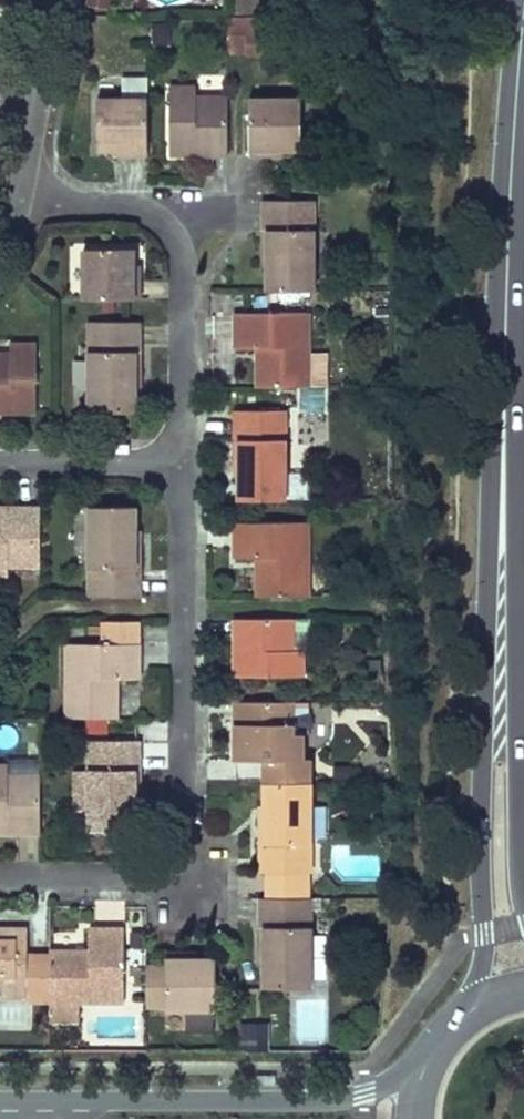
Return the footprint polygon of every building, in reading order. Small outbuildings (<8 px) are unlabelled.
[(87,6),(108,10),(110,0),(88,0),(87,6)] [(235,13),(260,12),(259,0),(235,0),(235,13)] [(248,17),(229,17),(229,54),(248,54),(248,17)] [(248,17),(248,54),(266,54),(266,17),(248,17)] [(153,23),(153,44),(169,44),(169,23),(153,23)] [(170,87),(170,157),(190,156),(206,155),(206,144),(212,144),(212,155),(228,155),(228,97),(196,97),(196,87),(170,87)] [(148,99),(98,98),(97,149),(114,149),(130,149),(130,155),(147,155),(148,99)] [(301,150),(300,99),(250,100),(251,157),(268,156),(268,151),(284,151),(301,150)] [(314,200),(264,200),(264,230),(267,230),(267,266),(267,290),(314,290),(314,200)] [(135,249),(84,249),(84,299),(140,299),(140,282),(135,282),(135,266),(135,249)] [(309,313),(235,313),(235,327),(235,348),(257,348),(258,387),(309,387),(309,313)] [(140,352),(140,322),(89,322),(90,412),(106,412),(136,412),(136,388),(136,352),(140,352)] [(1,401),(1,412),(14,412),(37,412),(36,344),(11,344),(11,354),(0,354),(0,401),(1,401)] [(240,476),(240,500),(286,500),(286,410),(236,410),(236,440),(240,440),(240,476)] [(90,506),(90,596),(140,596),(140,566),(136,566),(137,530),(137,506),(90,506)] [(8,576),(8,566),(41,566),(41,508),(24,508),(24,519),(18,519),(19,508),(0,508),(0,576),(8,576)] [(309,522),(235,522),(235,544),(235,558),(257,558),(257,596),(308,597),(309,522)] [(235,652),(235,677),(303,677),(303,651),(293,651),(293,618),(235,619),(235,635),(246,635),(246,641),(235,641),(235,652)] [(118,718),(118,679),(140,679),(140,644),(140,622),(103,622),(103,644),(67,644),(66,718),(118,718)] [(294,735),(294,702),(235,702),(235,718),(246,718),(246,724),(235,724),(235,739),(236,760),(269,760),(304,760),(304,735),(294,735)] [(310,735),(310,702),(294,702),(294,735),(304,735),(310,735)] [(89,741),(90,773),(90,811),(90,831),(136,830),(136,807),(136,770),(140,770),(139,740),(89,741)] [(214,778),(234,778),(234,760),(214,760),(214,778)] [(310,782),(310,760),(304,760),(269,760),(269,782),(310,782)] [(18,834),(18,823),(24,823),(24,834),(41,834),(41,776),(8,775),(8,765),(0,765),(0,834),(18,834)] [(90,811),(90,773),(75,774),(75,811),(90,811)] [(311,872),(311,782),(310,782),(269,782),(265,782),(265,806),(265,842),(261,842),(261,872),(268,872),(311,872)] [(261,872),(238,876),(241,895),(264,891),(261,872)] [(311,898),(311,872),(268,872),(268,898),(311,898)] [(261,898),(261,928),(265,928),(265,964),(265,988),(311,988),(311,898),(268,898),(265,898),(261,898)] [(28,929),(7,929),(0,929),(0,987),(2,987),(2,997),(28,997),(28,959),(28,929)] [(125,1003),(125,929),(103,929),(89,929),(89,951),(50,951),(50,959),(50,997),(50,1003),(79,1003),(125,1003)] [(217,1010),(216,959),(198,959),(183,959),(183,954),(166,954),(166,967),(147,967),(147,1007),(166,1007),(166,1010),(187,1010),(214,1010),(217,1010)] [(50,997),(50,959),(28,959),(28,997),(50,997)] [(79,1003),(50,1003),(50,1020),(79,1020),(79,1003)] [(187,1032),(214,1032),(214,1010),(187,1010),(187,1032)] [(267,1023),(240,1023),(240,1046),(267,1046),(267,1023)]
